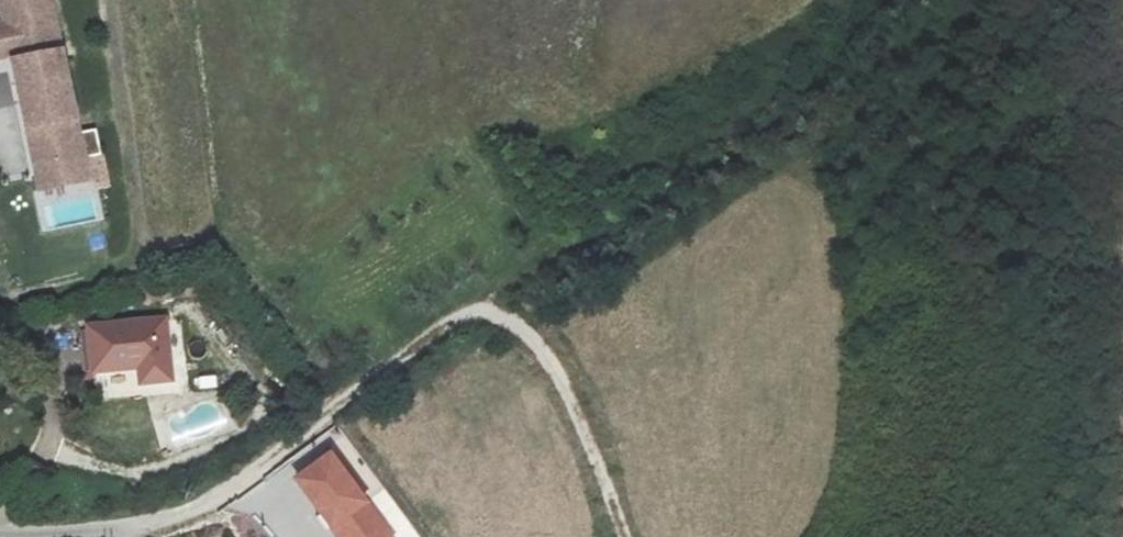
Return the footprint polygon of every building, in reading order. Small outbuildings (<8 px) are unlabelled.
[(89,179),(91,189),(108,185),(97,130),(80,134),(52,0),(2,0),(7,22),(0,24),(0,58),(12,56),(39,189),(89,179)] [(165,316),(88,322),(92,365),(138,361),(139,378),(169,376),(165,316)] [(339,536),(392,536),(333,453),(298,478),(339,536)]
